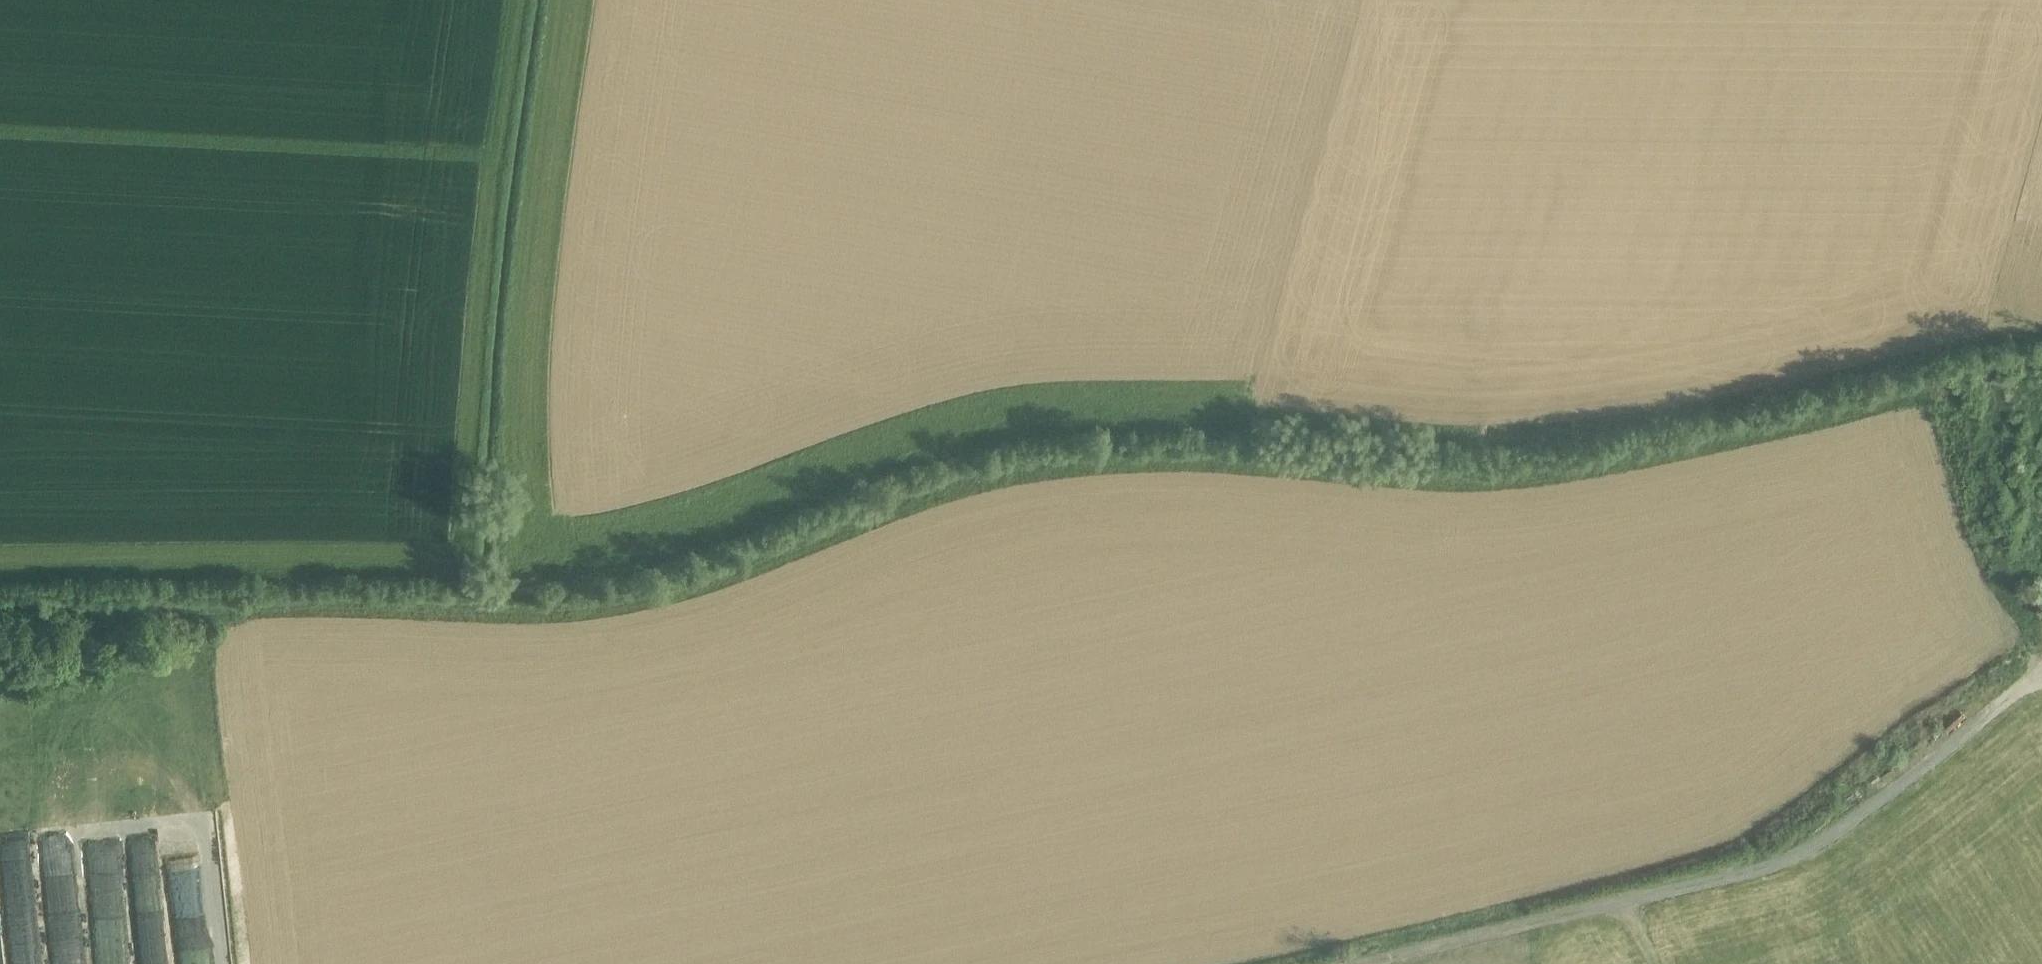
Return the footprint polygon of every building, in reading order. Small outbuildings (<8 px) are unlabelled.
[(58,911),(82,911),(79,844),(55,845),(58,911)]
